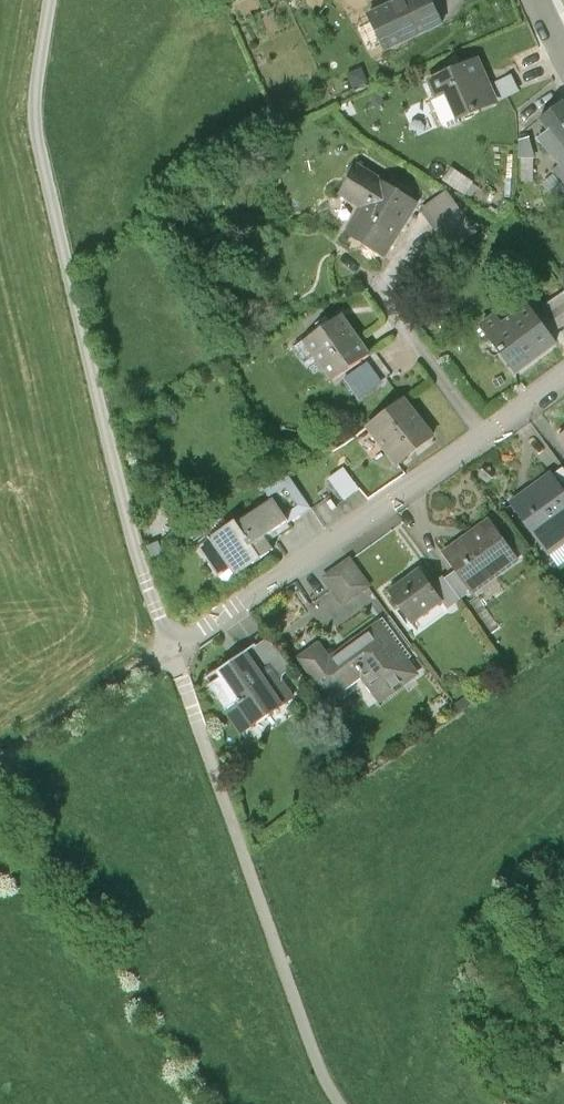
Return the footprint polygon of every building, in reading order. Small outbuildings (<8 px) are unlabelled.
[(376,9),(394,0),(373,0),(376,9)] [(433,0),(394,0),(376,9),(388,34),(402,27),(405,35),(442,18),(433,0)] [(499,104),(479,58),(431,78),(438,95),(449,91),(459,115),(461,120),(499,104)] [(449,91),(438,95),(431,99),(441,123),(459,115),(449,91)] [(563,100),(543,116),(556,131),(544,141),(562,163),(563,166),(563,102),(563,100)] [(524,159),(534,159),(529,138),(522,140),(521,159),(524,159)] [(524,159),(523,182),(534,182),(534,159),(524,159)] [(562,163),(552,171),(563,185),(563,166),(562,163)] [(417,200),(359,167),(344,193),(367,206),(349,238),(385,258),(417,200)] [(455,170),(447,183),(465,194),(473,181),(455,170)] [(462,212),(448,193),(423,212),(437,231),(462,212)] [(462,212),(437,231),(452,249),(477,231),(462,212)] [(560,329),(563,326),(563,294),(545,308),(560,329)] [(557,344),(529,306),(505,323),(499,315),(482,328),(516,374),(555,346),(557,344)] [(370,358),(344,318),(308,342),(334,381),(370,358)] [(434,436),(406,401),(372,427),(400,463),(434,436)] [(550,474),(563,493),(563,467),(563,465),(550,474)] [(345,499),(346,500),(360,490),(345,469),(331,479),(345,499)] [(550,474),(512,503),(554,560),(563,553),(563,493),(550,474)] [(277,501),(290,523),(312,510),(292,476),(269,489),(277,501)] [(290,523),(277,501),(216,542),(225,553),(211,563),(221,577),(233,568),(239,576),(276,551),(270,542),(293,526),(290,523)] [(517,559),(489,519),(442,551),(455,570),(470,592),(517,559)] [(159,542),(148,548),(153,558),(164,553),(159,542)] [(225,553),(216,542),(203,551),(211,563),(225,553)] [(351,559),(323,578),(332,590),(341,603),(368,584),(351,559)] [(430,585),(419,570),(388,592),(410,622),(440,600),(430,585)] [(470,592),(455,570),(445,577),(460,599),(470,592)] [(443,576),(430,585),(440,600),(446,608),(460,599),(445,577),(443,576)] [(417,673),(379,621),(330,658),(318,642),(298,657),(328,698),(360,673),(381,700),(417,673)] [(267,636),(247,649),(265,677),(274,670),(279,677),(289,671),(267,636)] [(265,677),(247,649),(205,675),(213,687),(241,731),(282,704),(265,677)] [(461,712),(471,705),(465,697),(456,704),(461,712)]
